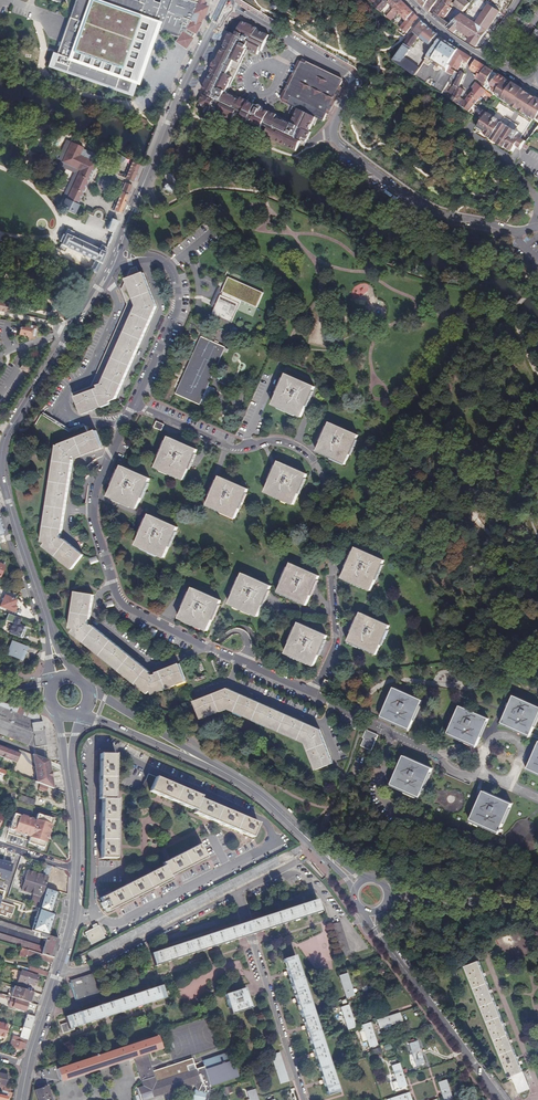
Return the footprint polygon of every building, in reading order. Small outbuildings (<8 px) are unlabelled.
[(71,9),(56,54),(52,53),(47,67),(131,97),(135,85),(138,86),(139,83),(157,31),(176,38),(183,19),(190,21),(192,15),(195,16),(197,9),(195,8),(196,4),(184,0),(170,0),(168,8),(151,2),(151,0),(138,0),(137,3),(130,0),(74,0),(71,9)] [(381,12),(389,3),(394,8),(395,8),(397,5),(399,5),(402,1),(401,0),(394,0),(393,1),(392,0),(379,0),(374,6),(381,12)] [(418,2),(425,9),(429,12),(436,2),(435,0),(419,0),(418,2)] [(459,14),(462,10),(466,5),(469,1),(467,0),(456,0),(453,5),(458,9),(453,16),(448,23),(444,19),(435,12),(432,15),(432,16),(447,28),(459,14)] [(435,12),(444,19),(451,8),(448,6),(452,0),(444,0),(435,12)] [(412,11),(402,1),(399,5),(397,5),(395,8),(401,15),(404,18),(412,11)] [(175,40),(192,46),(201,18),(204,13),(204,10),(203,7),(202,6),(201,6),(196,4),(195,8),(197,9),(195,16),(192,15),(190,21),(183,19),(176,38),(175,40)] [(279,7),(273,4),(270,9),(276,12),(279,7)] [(415,14),(412,11),(404,18),(407,22),(415,14)] [(400,28),(406,33),(419,18),(415,14),(407,22),(400,28)] [(428,27),(422,21),(413,33),(409,35),(405,42),(411,47),(416,42),(419,38),(428,27)] [(197,102),(197,105),(200,107),(201,105),(294,151),(297,143),(302,145),(308,132),(306,131),(309,124),(312,125),(315,118),(290,106),(287,113),(292,116),(288,122),(260,108),(253,104),(253,105),(225,91),(245,50),(255,55),(257,51),(259,51),(266,35),(254,29),(255,28),(241,22),(237,31),(238,32),(236,37),(228,33),(201,89),(206,91),(204,94),(211,97),(210,99),(201,94),(197,102)] [(437,34),(428,27),(419,38),(429,46),(437,34)] [(458,49),(441,37),(430,51),(425,58),(438,67),(439,66),(442,68),(441,69),(445,72),(446,67),(447,64),(451,59),(458,49)] [(393,61),(415,76),(419,69),(404,58),(410,49),(403,45),(393,61)] [(471,57),(458,49),(451,59),(461,65),(463,63),(464,64),(466,62),(467,63),(471,57)] [(298,58),(295,64),(296,65),(280,101),(285,103),(290,94),(289,92),(305,61),(298,58)] [(457,71),(461,65),(451,59),(447,64),(456,70),(457,71)] [(475,74),(481,64),(475,60),(469,69),(475,74)] [(290,105),(321,120),(325,114),(326,114),(340,87),(338,86),(341,81),(339,78),(305,61),(289,92),(290,94),(285,103),(290,105)] [(296,65),(295,64),(293,68),(280,94),(277,99),(280,101),(296,65)] [(478,76),(485,66),(481,64),(475,74),(477,75),(478,76)] [(482,87),(485,90),(490,84),(497,73),(485,66),(478,76),(477,75),(474,79),(478,81),(483,85),(482,87)] [(448,78),(453,81),(455,77),(457,73),(455,72),(446,67),(445,72),(449,76),(448,78)] [(448,92),(453,95),(459,87),(464,74),(460,71),(455,82),(453,88),(450,89),(448,92)] [(497,89),(504,78),(497,73),(490,84),(497,89)] [(511,82),(511,83),(504,78),(497,89),(494,93),(498,96),(502,98),(503,99),(507,101),(508,102),(511,105),(524,114),(526,114),(530,116),(534,119),(536,120),(537,122),(537,99),(511,82)] [(466,99),(474,104),(478,99),(484,91),(476,85),(472,91),(466,99)] [(453,95),(458,99),(459,97),(463,91),(463,90),(459,87),(453,95)] [(459,105),(469,112),(474,104),(466,99),(463,101),(461,101),(459,105)] [(321,121),(321,120),(290,105),(285,103),(290,106),(315,118),(321,121)] [(500,110),(498,113),(504,117),(506,113),(509,115),(512,111),(499,104),(497,108),(500,110)] [(521,146),(523,144),(525,141),(516,136),(518,133),(515,130),(514,131),(501,122),(483,110),(478,118),(482,120),(475,131),(478,133),(480,131),(485,135),(489,137),(491,138),(490,140),(503,148),(505,147),(506,148),(510,151),(511,152),(514,147),(515,145),(519,148),(521,146)] [(67,141),(65,141),(65,143),(59,156),(63,158),(60,164),(60,166),(78,173),(65,204),(63,210),(74,214),(77,208),(95,165),(78,158),(82,148),(69,143),(67,141)] [(121,163),(124,158),(105,148),(102,152),(121,163)] [(132,182),(140,163),(132,160),(124,179),(132,182)] [(60,166),(60,164),(58,163),(52,178),(60,181),(64,173),(71,176),(63,195),(60,202),(65,204),(78,173),(60,166)] [(165,174),(163,175),(165,182),(162,189),(170,193),(175,182),(171,175),(166,173),(165,174)] [(109,184),(101,181),(99,186),(99,189),(101,190),(104,191),(107,189),(109,184)] [(119,214),(130,186),(124,184),(112,211),(119,214)] [(112,232),(117,221),(111,218),(106,230),(112,232)] [(89,270),(93,272),(95,273),(100,264),(106,248),(100,245),(98,249),(74,239),(76,235),(70,233),(61,253),(68,256),(70,251),(93,261),(89,270)] [(93,405),(116,397),(157,305),(144,271),(140,272),(138,265),(131,268),(124,281),(130,302),(92,387),(90,386),(75,392),(81,409),(90,406),(93,405)] [(223,292),(222,294),(240,302),(241,300),(257,307),(264,292),(228,276),(221,291),(223,292)] [(231,321),(240,302),(222,294),(221,294),(212,313),(231,321)] [(13,313),(15,304),(0,301),(0,311),(13,313)] [(35,327),(20,325),(19,335),(27,337),(27,338),(33,339),(35,327)] [(225,347),(201,336),(175,394),(198,405),(225,347)] [(25,372),(28,367),(22,363),(19,368),(25,372)] [(315,387),(287,374),(273,404),(302,417),(315,387)] [(42,417),(33,431),(59,448),(43,547),(73,571),(83,559),(60,541),(73,460),(102,449),(96,434),(88,437),(85,429),(70,435),(42,417)] [(165,423),(157,420),(154,426),(163,429),(165,423)] [(359,438),(331,425),(318,453),(347,466),(359,438)] [(197,452),(169,440),(155,470),(184,482),(197,452)] [(308,477),(279,464),(266,495),(294,508),(308,477)] [(151,482),(122,469),(108,499),(137,512),(151,482)] [(248,493),(220,480),(208,507),(236,520),(248,493)] [(178,530),(150,518),(136,548),(165,560),(178,530)] [(357,550),(343,581),(371,594),(385,563),(357,550)] [(97,556),(89,559),(91,564),(99,562),(97,556)] [(320,579),(292,566),(279,594),(308,607),(320,579)] [(271,589),(244,576),(230,607),(258,619),(271,589)] [(29,601),(25,589),(21,591),(23,599),(29,601)] [(221,603),(192,589),(179,620),(207,633),(221,603)] [(89,626),(94,598),(78,595),(73,633),(149,696),(185,682),(179,667),(153,678),(89,626)] [(16,601),(4,596),(0,606),(0,607),(13,613),(15,607),(14,607),(16,601)] [(362,615),(349,643),(378,656),(390,628),(362,615)] [(22,639),(26,629),(18,626),(19,623),(14,621),(9,634),(22,639)] [(328,638),(299,625),(285,656),(314,669),(328,638)] [(25,653),(27,649),(11,642),(6,655),(18,660),(22,652),(25,653)] [(424,701),(396,688),(383,716),(411,729),(424,701)] [(193,704),(199,719),(227,709),(307,745),(318,773),(333,767),(320,733),(227,692),(193,704)] [(514,697),(503,723),(531,736),(537,720),(537,707),(514,697)] [(42,721),(31,723),(22,720),(23,716),(27,716),(23,715),(23,709),(2,702),(0,702),(0,735),(36,747),(46,745),(42,721)] [(489,720),(461,707),(449,733),(478,746),(489,720)] [(366,731),(363,738),(364,739),(361,746),(372,751),(379,735),(373,732),(372,734),(366,731)] [(15,762),(19,753),(0,746),(0,756),(15,762)] [(530,770),(537,773),(537,750),(530,770)] [(113,799),(113,754),(98,754),(97,799),(100,799),(100,858),(115,858),(115,799),(113,799)] [(48,761),(35,756),(36,769),(35,772),(37,773),(38,778),(36,783),(40,784),(47,787),(52,789),(48,761)] [(433,769),(405,756),(392,785),(420,798),(433,769)] [(250,837),(256,823),(198,798),(199,796),(154,777),(148,791),(193,811),(192,813),(250,837)] [(45,793),(47,787),(40,784),(37,790),(45,793)] [(513,802),(485,790),(472,818),(500,831),(513,802)] [(18,801),(34,806),(36,800),(20,795),(18,801)] [(31,830),(37,814),(10,805),(4,820),(12,822),(9,830),(15,832),(17,826),(31,830)] [(53,820),(37,814),(31,830),(17,826),(15,832),(30,837),(28,843),(44,848),(53,820)] [(169,876),(205,858),(198,844),(162,862),(163,865),(100,897),(107,911),(170,879),(169,876)] [(280,864),(293,857),(290,851),(277,858),(280,864)] [(0,863),(0,872),(2,872),(3,872),(4,871),(11,873),(13,868),(0,863)] [(52,866),(47,865),(43,875),(28,870),(26,877),(25,877),(23,881),(25,882),(22,890),(36,894),(32,906),(37,908),(39,909),(46,887),(52,866)] [(53,881),(51,889),(62,892),(64,884),(61,883),(62,881),(59,880),(60,877),(54,875),(52,881),(53,881)] [(9,898),(14,882),(10,881),(4,896),(9,898)] [(62,892),(51,889),(48,896),(60,900),(62,892)] [(249,935),(320,912),(316,899),(245,922),(150,953),(154,966),(249,935)] [(32,906),(29,905),(28,907),(21,904),(17,914),(24,917),(25,916),(41,921),(43,914),(36,911),(37,908),(32,906)] [(41,938),(42,935),(0,921),(0,926),(40,939),(41,938)] [(349,954),(339,922),(331,924),(341,957),(349,954)] [(103,937),(97,925),(83,932),(90,944),(103,937)] [(53,933),(52,938),(59,940),(61,932),(58,931),(57,935),(53,933)] [(42,955),(44,947),(0,933),(0,942),(24,949),(42,955)] [(52,938),(42,935),(41,938),(46,939),(58,943),(59,940),(52,938)] [(45,945),(44,947),(56,951),(57,948),(58,943),(46,939),(45,945)] [(56,951),(44,947),(42,955),(53,958),(56,951)] [(42,955),(24,949),(21,956),(25,957),(26,955),(45,961),(52,963),(53,958),(42,955)] [(338,1091),(294,955),(283,959),(327,1095),(338,1091)] [(478,958),(464,964),(507,1075),(511,1073),(518,1090),(529,1086),(478,958)] [(229,974),(241,973),(240,961),(228,962),(229,974)] [(47,978),(48,974),(33,968),(31,972),(47,978)] [(38,977),(20,971),(16,983),(27,987),(28,984),(34,986),(38,977)] [(345,998),(353,995),(346,973),(338,975),(345,998)] [(97,994),(90,975),(72,982),(78,1000),(97,994)] [(73,1027),(165,998),(161,985),(64,1016),(66,1022),(59,1024),(62,1033),(73,1030),(73,1027)] [(30,1004),(34,993),(14,987),(10,998),(15,999),(20,1001),(29,1004),(30,1004)] [(231,1014),(250,1007),(244,988),(225,995),(231,1014)] [(26,1013),(29,1004),(20,1001),(17,1010),(26,1013)] [(347,1029),(355,1026),(348,1003),(340,1006),(347,1029)] [(402,1020),(399,1012),(376,1019),(379,1028),(402,1020)] [(30,1030),(33,1021),(26,1018),(23,1028),(30,1030)] [(364,1031),(360,1033),(362,1040),(367,1039),(369,1046),(377,1044),(370,1021),(362,1024),(363,1028),(364,1031)] [(0,1023),(0,1040),(1,1040),(2,1037),(4,1038),(8,1025),(0,1023)] [(24,1050),(30,1030),(23,1028),(22,1029),(20,1035),(23,1036),(22,1039),(21,1043),(24,1044),(22,1049),(24,1050)] [(10,1045),(22,1049),(24,1044),(21,1043),(22,1039),(19,1038),(11,1035),(9,1039),(10,1039),(10,1041),(11,1042),(10,1045)] [(210,1093),(212,1092),(211,1090),(212,1086),(238,1078),(230,1052),(203,1061),(205,1067),(196,1070),(194,1064),(187,1067),(189,1072),(182,1075),(183,1071),(178,1069),(169,1073),(164,1067),(157,1070),(157,1073),(154,1074),(148,1054),(163,1048),(159,1037),(59,1070),(63,1082),(136,1058),(145,1087),(138,1089),(142,1099),(146,1099),(194,1084),(196,1090),(195,1090),(192,1099),(208,1099),(210,1093)] [(416,1066),(424,1063),(416,1040),(409,1043),(416,1066)] [(281,1083),(288,1081),(279,1052),(271,1054),(281,1083)] [(394,1088),(407,1084),(399,1062),(392,1064),(396,1079),(391,1080),(394,1088)] [(446,1078),(438,1080),(444,1099),(453,1099),(446,1078)] [(48,1085),(36,1088),(39,1099),(53,1099),(48,1085)] [(230,1086),(223,1088),(225,1096),(228,1095),(227,1094),(232,1092),(230,1086)] [(255,1089),(247,1092),(249,1099),(247,1099),(258,1099),(255,1089)] [(1,1090),(0,1093),(0,1099),(9,1099),(8,1098),(10,1098),(11,1093),(4,1091),(1,1090)] [(411,1099),(408,1091),(386,1098),(387,1099),(407,1099),(411,1099)]
